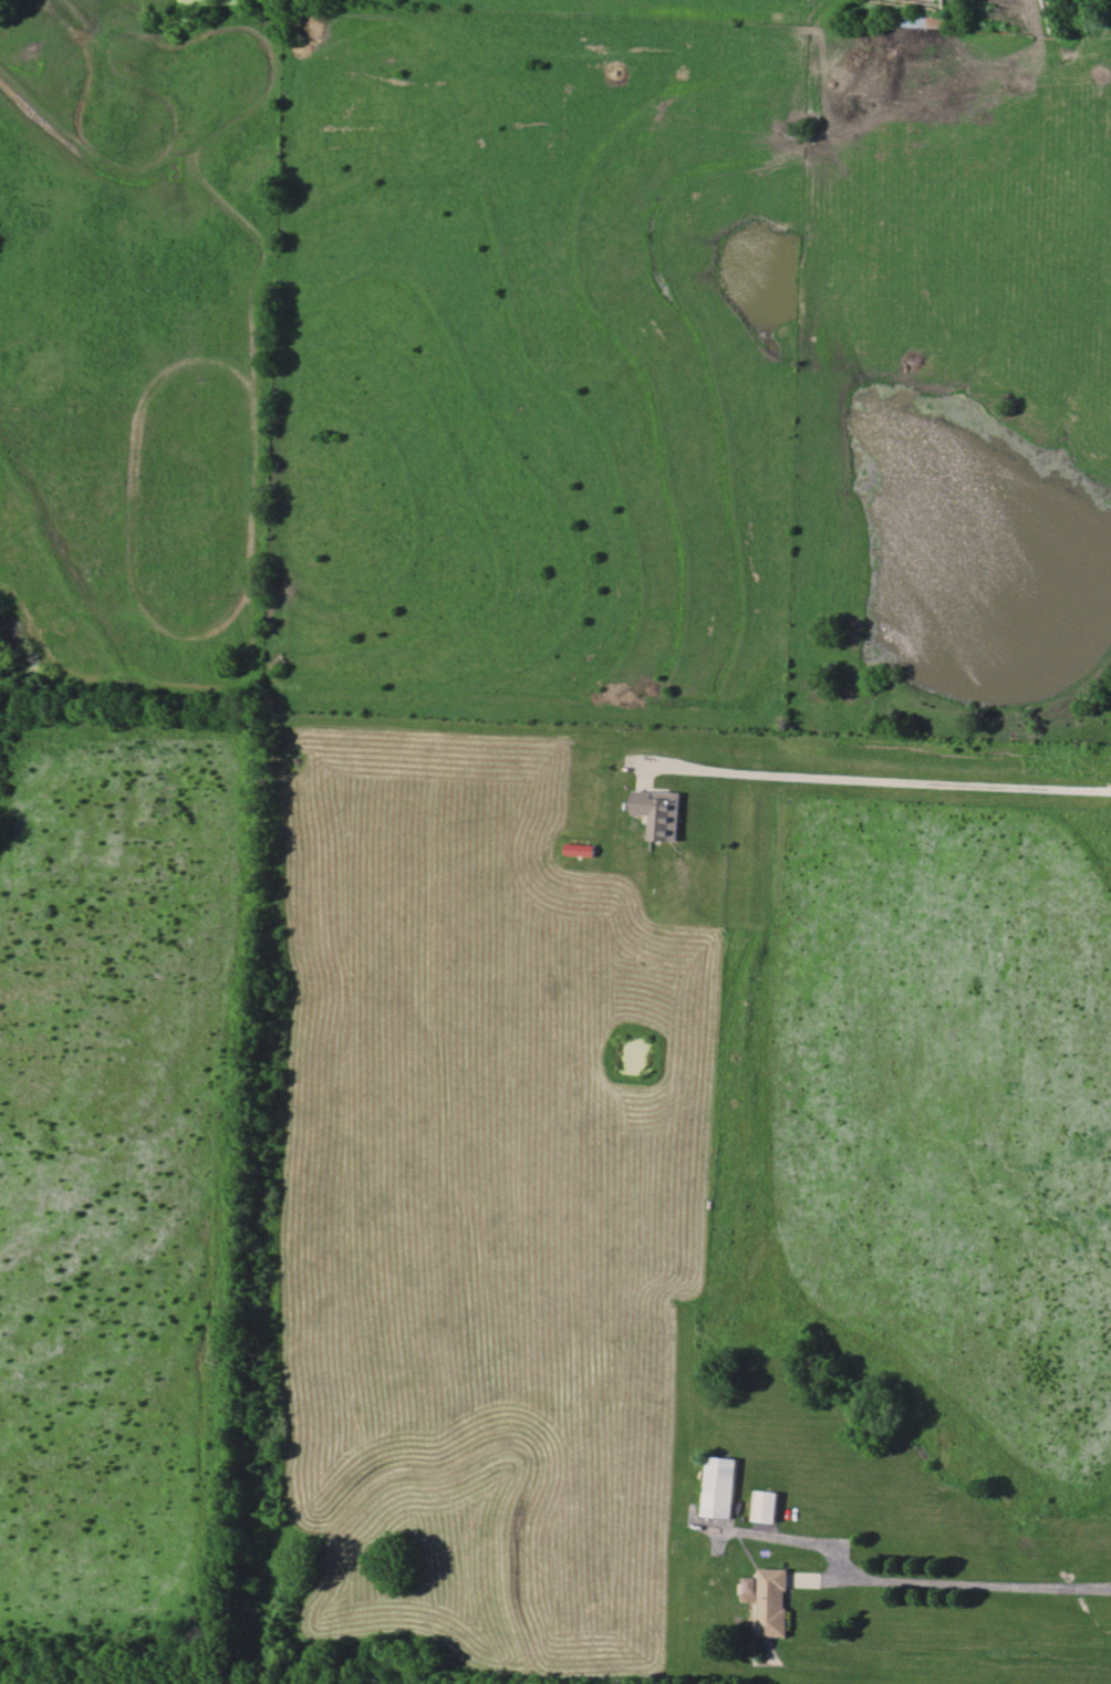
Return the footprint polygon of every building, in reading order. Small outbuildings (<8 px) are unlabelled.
[(953,27),(953,18),(895,18),(895,27),(953,27)] [(735,1520),(740,1460),(711,1458),(705,1518),(735,1520)] [(791,1570),(762,1570),(761,1581),(747,1580),(746,1602),(762,1603),(761,1637),(790,1638),(791,1570)]
